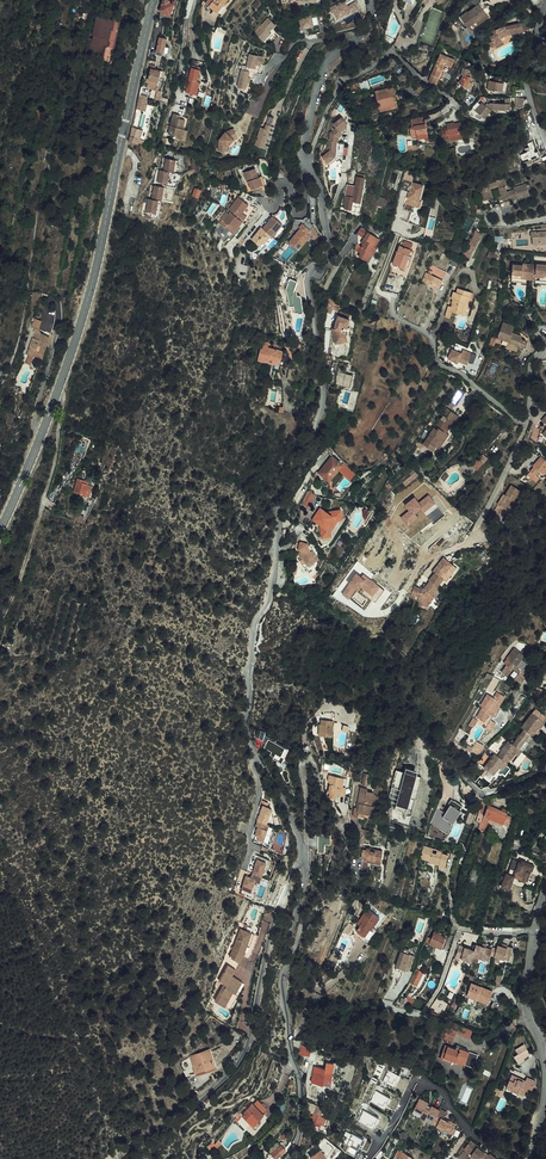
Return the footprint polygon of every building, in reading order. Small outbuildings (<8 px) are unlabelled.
[(162,5),(161,10),(170,13),(174,2),(169,1),(166,0),(163,0),(162,5)] [(207,3),(216,10),(213,14),(218,18),(221,13),(220,12),(228,0),(209,0),(207,3)] [(220,12),(221,13),(230,0),(228,0),(220,12)] [(344,0),(331,7),(338,19),(351,11),(348,6),(344,0)] [(356,1),(348,6),(351,11),(352,13),(360,8),(356,1)] [(460,17),(468,27),(475,21),(478,24),(488,16),(479,4),(468,12),(468,11),(460,17)] [(110,24),(111,24),(113,16),(112,16),(96,12),(90,38),(86,37),(83,50),(91,52),(92,50),(99,52),(102,41),(106,42),(110,24)] [(102,41),(99,52),(98,56),(109,58),(119,14),(113,12),(112,16),(113,16),(111,24),(110,24),(106,42),(102,41)] [(319,26),(317,15),(299,17),(301,28),(319,26)] [(518,26),(518,18),(505,18),(504,16),(492,20),(494,25),(489,26),(491,32),(487,34),(489,38),(493,37),(493,39),(501,36),(499,28),(507,25),(508,26),(518,26)] [(268,18),(254,33),(258,36),(259,34),(265,39),(271,33),(269,31),(275,24),(268,18)] [(274,32),(269,38),(273,42),(278,36),(274,32)] [(159,36),(156,53),(164,55),(167,38),(159,36)] [(441,63),(445,61),(449,62),(452,55),(439,49),(429,71),(436,74),(441,63)] [(249,53),(246,70),(255,72),(257,61),(262,62),(263,56),(249,53)] [(443,77),(449,62),(445,61),(441,63),(436,74),(443,77)] [(157,67),(147,65),(147,70),(145,69),(145,71),(146,71),(145,76),(154,78),(157,67)] [(200,69),(192,68),(187,92),(197,95),(200,81),(197,80),(200,69)] [(246,70),(241,69),(238,86),(246,88),(248,76),(253,77),(255,72),(246,70)] [(433,80),(436,74),(429,71),(426,77),(433,80)] [(471,77),(470,75),(469,74),(468,76),(464,74),(460,83),(462,85),(470,89),(473,82),(470,80),(471,77)] [(502,91),(505,77),(495,75),(494,81),(489,80),(487,89),(495,91),(496,90),(502,91)] [(413,83),(418,88),(422,84),(417,79),(413,83)] [(377,92),(394,84),(393,81),(376,89),(377,92)] [(383,106),(400,99),(394,84),(377,92),(383,106)] [(146,110),(148,97),(139,95),(137,109),(146,110)] [(510,110),(511,99),(506,98),(505,104),(491,103),(488,106),(483,102),(476,110),(485,117),(493,109),(510,110)] [(402,102),(400,99),(383,106),(385,110),(402,102)] [(523,108),(524,100),(515,99),(514,107),(523,108)] [(181,126),(183,117),(177,116),(178,113),(172,112),(166,132),(171,134),(171,136),(180,138),(183,127),(181,126)] [(411,124),(411,122),(417,121),(416,114),(407,116),(408,124),(411,124)] [(264,149),(274,118),(268,116),(264,129),(261,128),(255,146),(264,149)] [(34,117),(31,127),(38,128),(41,119),(34,117)] [(445,121),(448,137),(456,136),(458,135),(458,133),(462,132),(461,126),(464,126),(462,118),(452,120),(452,119),(445,121)] [(407,125),(408,130),(424,126),(423,120),(417,121),(411,122),(411,124),(408,124),(407,125)] [(223,142),(230,135),(234,134),(234,133),(239,131),(237,123),(221,127),(214,134),(212,144),(221,146),(223,142)] [(138,126),(133,125),(130,141),(137,143),(138,138),(141,138),(142,131),(137,130),(138,126)] [(336,154),(336,149),(336,146),(335,144),(337,143),(343,137),(345,136),(345,129),(343,126),(331,135),(334,139),(328,144),(326,153),(336,154)] [(425,134),(424,126),(408,130),(409,135),(414,134),(415,136),(425,134)] [(335,155),(336,154),(326,153),(324,153),(323,160),(320,162),(322,164),(317,168),(323,176),(324,175),(330,170),(331,169),(330,168),(332,166),(332,164),(339,165),(340,156),(337,156),(336,156),(335,155)] [(176,168),(167,166),(165,178),(161,177),(159,190),(168,191),(170,179),(174,180),(176,168)] [(260,183),(258,183),(255,175),(244,179),(247,187),(249,187),(252,196),(263,192),(260,183)] [(343,210),(342,214),(348,216),(353,217),(354,213),(357,214),(358,210),(365,182),(357,180),(354,192),(346,190),(343,202),(344,202),(341,210),(343,210)] [(407,203),(414,205),(421,207),(421,204),(418,203),(419,200),(423,185),(404,180),(401,189),(410,191),(407,203)] [(507,211),(506,205),(513,203),(515,202),(515,204),(525,201),(522,190),(510,193),(510,196),(503,197),(501,192),(495,194),(497,202),(493,202),(497,214),(507,211)] [(152,204),(162,206),(165,194),(155,193),(152,204)] [(192,201),(198,204),(200,196),(195,194),(192,201)] [(478,207),(488,204),(486,197),(476,200),(478,207)] [(254,212),(258,206),(250,201),(246,206),(254,212)] [(239,203),(229,216),(239,223),(242,219),(248,211),(239,203)] [(147,218),(157,220),(159,208),(150,206),(147,218)] [(410,222),(413,210),(412,210),(405,208),(402,220),(410,222)] [(47,224),(58,226),(60,218),(49,216),(47,224)] [(60,218),(58,226),(65,227),(67,219),(60,218)] [(227,230),(224,233),(228,237),(231,234),(233,235),(240,226),(230,219),(223,228),(227,230)] [(282,230),(272,222),(263,234),(261,233),(252,245),(260,251),(262,248),(263,249),(265,248),(273,237),(275,239),(282,230)] [(309,233),(311,229),(303,223),(300,227),(301,228),(290,242),(300,249),(311,235),(309,233)] [(370,254),(373,256),(377,249),(376,248),(374,247),(380,238),(362,227),(358,234),(365,238),(366,239),(364,244),(358,252),(361,254),(359,257),(366,261),(370,254)] [(311,235),(307,241),(309,243),(316,233),(311,229),(309,233),(311,235)] [(535,231),(536,241),(542,241),(542,244),(545,244),(545,230),(535,231)] [(542,244),(542,241),(536,241),(535,231),(531,231),(531,241),(534,241),(534,249),(545,248),(545,244),(542,244)] [(275,239),(273,237),(265,248),(264,250),(266,251),(275,239)] [(400,250),(393,269),(405,273),(412,254),(414,248),(405,245),(401,250),(400,250)] [(230,259),(235,252),(230,248),(224,254),(230,259)] [(527,277),(531,277),(532,268),(532,264),(527,263),(527,265),(523,265),(523,263),(513,262),(512,276),(527,277)] [(532,268),(531,277),(535,278),(535,276),(545,277),(545,264),(536,263),(536,264),(536,268),(532,268)] [(437,272),(434,279),(442,283),(445,276),(437,272)] [(296,290),(295,289),(298,281),(290,278),(286,288),(290,290),(287,296),(287,305),(292,307),(292,314),(301,314),(301,295),(299,293),(297,293),(296,290)] [(427,278),(424,285),(441,292),(443,285),(442,284),(442,283),(434,279),(433,281),(432,280),(429,279),(427,278)] [(439,296),(441,292),(424,285),(423,287),(430,290),(429,293),(439,296)] [(458,309),(463,311),(466,303),(469,292),(459,288),(457,293),(454,292),(452,299),(454,299),(452,304),(454,304),(452,312),(457,314),(458,309)] [(445,317),(450,319),(452,312),(454,304),(452,304),(452,306),(448,305),(445,317)] [(22,339),(20,349),(25,351),(31,353),(32,348),(39,350),(45,332),(36,329),(40,319),(32,316),(25,340),(22,339)] [(50,329),(53,318),(47,317),(44,327),(50,329)] [(345,344),(348,344),(348,339),(344,337),(346,333),(349,334),(352,326),(341,322),(336,335),(335,335),(337,349),(346,348),(345,344)] [(49,333),(45,332),(39,350),(44,351),(49,333)] [(499,347),(510,351),(509,353),(520,356),(521,354),(527,355),(528,349),(522,347),(523,345),(513,342),(514,336),(503,333),(499,347)] [(273,369),(279,371),(283,358),(270,354),(267,353),(269,348),(264,347),(262,353),(260,353),(256,365),(262,367),(263,366),(266,367),(265,369),(272,371),(273,369)] [(17,357),(23,359),(25,351),(20,349),(17,357)] [(477,361),(472,359),(471,362),(454,353),(449,363),(458,367),(459,366),(468,370),(469,366),(473,368),(477,361)] [(341,373),(339,383),(350,385),(352,375),(341,373)] [(294,378),(290,376),(285,386),(289,388),(294,378)] [(459,411),(467,399),(460,394),(452,406),(459,411)] [(446,441),(459,423),(451,418),(448,423),(444,420),(435,433),(438,435),(425,451),(432,457),(435,453),(434,452),(434,451),(444,439),(446,441)] [(433,459),(436,454),(435,453),(432,457),(425,451),(438,435),(435,433),(422,451),(433,459)] [(446,441),(444,439),(434,451),(436,452),(435,453),(436,454),(438,456),(448,442),(446,441)] [(70,457),(79,461),(84,447),(76,444),(70,457)] [(528,474),(530,476),(533,473),(535,474),(539,470),(542,473),(543,474),(545,471),(545,460),(543,457),(528,474)] [(322,480),(331,486),(340,474),(343,470),(333,463),(322,480)] [(343,470),(340,474),(353,483),(356,479),(343,470)] [(533,473),(530,476),(536,481),(542,473),(539,470),(535,474),(533,473)] [(80,493),(95,498),(99,486),(95,485),(96,483),(84,479),(80,493)] [(501,500),(498,504),(499,505),(505,509),(510,513),(517,503),(514,501),(517,497),(520,500),(524,494),(513,486),(506,496),(503,501),(501,500)] [(415,496),(404,504),(409,510),(401,517),(408,526),(419,517),(416,513),(422,508),(433,523),(445,514),(429,494),(419,501),(415,496)] [(500,516),(505,509),(499,505),(495,512),(500,516)] [(323,528),(329,542),(337,538),(336,536),(343,524),(349,523),(347,514),(338,516),(336,520),(331,517),(325,514),(319,525),(323,528)] [(82,516),(80,521),(88,524),(90,518),(82,516)] [(304,566),(310,575),(324,565),(313,550),(311,551),(305,547),(301,553),(307,557),(310,562),(304,566)] [(435,585),(440,590),(447,582),(450,585),(460,572),(449,563),(442,570),(445,572),(441,577),(434,585),(435,585)] [(381,585),(363,573),(361,576),(357,572),(342,593),(351,599),(360,586),(374,595),(381,585)] [(424,604),(427,605),(426,608),(432,610),(439,601),(436,598),(442,591),(440,590),(435,585),(425,597),(424,604)] [(418,596),(415,604),(420,605),(423,597),(418,595),(418,596)] [(526,673),(530,676),(531,676),(537,666),(542,669),(545,664),(537,659),(534,663),(528,660),(518,675),(523,678),(526,673)] [(526,688),(531,691),(538,679),(533,676),(526,688)] [(489,733),(498,739),(503,731),(498,728),(500,724),(506,714),(512,704),(504,700),(501,705),(494,702),(487,713),(490,714),(483,725),(491,729),(489,733)] [(532,732),(533,733),(539,737),(542,739),(545,734),(545,714),(544,713),(534,727),(531,732),(532,732)] [(332,724),(321,723),(320,727),(319,735),(317,734),(316,739),(329,741),(332,724)] [(528,754),(532,748),(539,737),(533,733),(532,734),(521,749),(528,754)] [(514,766),(516,767),(522,758),(525,760),(530,754),(528,754),(521,749),(516,746),(509,757),(510,757),(507,762),(514,766)] [(288,772),(296,758),(276,747),(271,756),(279,760),(277,763),(281,765),(280,768),(288,772)] [(486,755),(479,751),(474,758),(480,762),(486,755)] [(504,774),(507,776),(514,766),(507,762),(503,759),(493,774),(501,779),(504,774)] [(442,768),(446,770),(449,766),(442,762),(440,766),(441,767),(442,768)] [(417,776),(419,770),(406,768),(405,772),(396,770),(388,808),(408,812),(409,809),(413,810),(420,776),(417,776)] [(494,788),(497,784),(487,777),(481,785),(487,789),(494,788)] [(342,811),(344,803),(348,786),(334,783),(332,790),(334,790),(332,801),(334,801),(333,806),(339,807),(338,810),(342,811)] [(359,821),(359,819),(360,816),(373,819),(374,819),(376,809),(373,809),(376,796),(370,795),(370,792),(363,791),(360,806),(363,807),(363,810),(361,809),(360,812),(359,811),(356,811),(354,820),(359,821)] [(463,801),(460,799),(457,803),(458,805),(450,816),(443,811),(436,820),(442,824),(446,819),(454,825),(456,822),(460,824),(472,807),(463,801)] [(494,808),(490,818),(496,821),(508,826),(513,815),(494,808)] [(265,849),(263,851),(269,854),(272,847),(277,837),(275,837),(279,826),(277,825),(279,820),(276,819),(278,815),(273,813),(271,817),(273,818),(264,838),(266,839),(262,848),(265,849)] [(496,821),(490,818),(486,826),(485,826),(483,831),(489,834),(496,821)] [(431,847),(428,859),(435,860),(435,862),(446,863),(446,861),(452,862),(454,852),(442,850),(442,851),(437,851),(437,848),(431,847)] [(382,863),(385,851),(373,849),(372,851),(369,850),(364,849),(362,862),(375,865),(376,862),(382,863)] [(504,887),(511,890),(516,877),(529,882),(532,874),(528,873),(529,870),(535,873),(537,867),(525,862),(524,864),(517,861),(511,874),(509,873),(504,887)] [(470,882),(477,885),(484,869),(476,866),(470,882)] [(250,887),(244,900),(252,904),(257,895),(257,893),(262,896),(266,890),(265,889),(267,884),(273,873),(268,870),(266,874),(262,872),(255,889),(250,887)] [(270,885),(276,874),(273,873),(267,884),(270,885)] [(356,931),(365,937),(371,928),(373,929),(380,919),(367,910),(360,920),(363,922),(356,931)] [(362,941),(365,937),(356,931),(354,935),(362,941)] [(437,937),(438,935),(432,933),(427,946),(425,945),(422,952),(431,956),(434,949),(439,951),(444,939),(437,937)] [(247,966),(257,944),(246,939),(236,964),(230,974),(231,974),(239,979),(247,966)] [(488,947),(487,953),(493,955),(501,956),(502,951),(506,952),(507,952),(508,943),(503,943),(503,944),(493,943),(493,946),(488,945),(488,947)] [(260,945),(257,944),(247,966),(250,967),(260,945)] [(487,953),(488,947),(471,944),(471,950),(469,957),(475,958),(486,960),(486,958),(487,953)] [(406,954),(407,950),(401,947),(388,976),(396,979),(400,970),(405,972),(412,956),(406,954)] [(468,961),(469,957),(471,950),(460,948),(460,950),(454,950),(452,960),(468,962),(468,961)] [(415,981),(419,970),(414,969),(410,979),(415,981)] [(235,1002),(243,991),(235,986),(239,979),(231,974),(222,990),(228,993),(217,1010),(227,1016),(235,1002)] [(492,992),(471,984),(467,997),(488,1005),(492,992)] [(238,1004),(245,992),(243,991),(235,1002),(238,1004)] [(406,997),(399,996),(394,1004),(403,1006),(406,997)] [(471,1037),(473,1029),(460,1025),(458,1034),(471,1037)] [(444,1039),(453,1042),(457,1031),(448,1028),(444,1039)] [(515,1049),(518,1054),(514,1056),(518,1063),(533,1055),(526,1043),(515,1049)] [(303,1044),(300,1053),(307,1055),(307,1053),(312,1054),(314,1047),(303,1044)] [(456,1057),(454,1061),(456,1061),(457,1058),(466,1062),(470,1051),(469,1051),(460,1048),(459,1052),(455,1050),(456,1049),(445,1045),(442,1052),(456,1057)] [(471,1051),(466,1064),(474,1067),(478,1054),(471,1051)] [(453,1060),(454,1061),(456,1057),(442,1052),(440,1059),(452,1063),(453,1060)] [(208,1075),(216,1072),(212,1059),(194,1065),(199,1080),(209,1077),(208,1075)] [(312,1082),(334,1085),(335,1078),(333,1078),(334,1072),(326,1070),(326,1072),(314,1070),(312,1082)] [(209,1077),(199,1080),(200,1083),(218,1076),(216,1072),(208,1075),(209,1077)] [(372,1091),(374,1092),(375,1090),(381,1093),(377,1101),(382,1104),(387,1095),(385,1093),(391,1081),(380,1075),(372,1091)] [(507,1087),(519,1092),(518,1094),(524,1096),(526,1091),(527,1091),(528,1089),(532,1090),(536,1082),(527,1078),(525,1082),(512,1077),(507,1087)] [(371,1098),(377,1101),(381,1093),(375,1090),(374,1092),(371,1098)] [(430,1101),(422,1097),(416,1108),(424,1112),(422,1115),(422,1116),(434,1122),(438,1114),(441,1108),(433,1104),(431,1108),(427,1106),(430,1101)] [(242,1114),(252,1123),(250,1124),(256,1131),(262,1124),(260,1122),(266,1115),(264,1113),(267,1109),(257,1099),(242,1114)] [(312,1119),(326,1124),(329,1116),(312,1110),(311,1113),(313,1114),(312,1116),(313,1116),(312,1119)] [(374,1128),(379,1117),(364,1110),(359,1121),(374,1128)] [(252,1123),(242,1114),(238,1118),(240,1120),(243,1117),(250,1124),(252,1123)] [(453,1131),(457,1122),(451,1119),(451,1120),(446,1118),(438,1114),(434,1122),(448,1129),(453,1131)] [(345,1130),(340,1141),(359,1149),(364,1138),(345,1130)] [(491,1154),(483,1148),(478,1144),(479,1143),(472,1138),(465,1147),(472,1152),(480,1158),(479,1158),(487,1158),(491,1154)] [(215,1145),(220,1140),(218,1139),(215,1142),(214,1140),(208,1145),(210,1147),(213,1144),(215,1145)] [(278,1157),(287,1149),(283,1144),(274,1152),(278,1157)] [(327,1155),(322,1147),(312,1154),(315,1158),(322,1158),(327,1155)] [(417,1153),(405,1147),(399,1158),(413,1158),(417,1153)] [(472,1152),(465,1147),(463,1150),(470,1155),(472,1152)]
